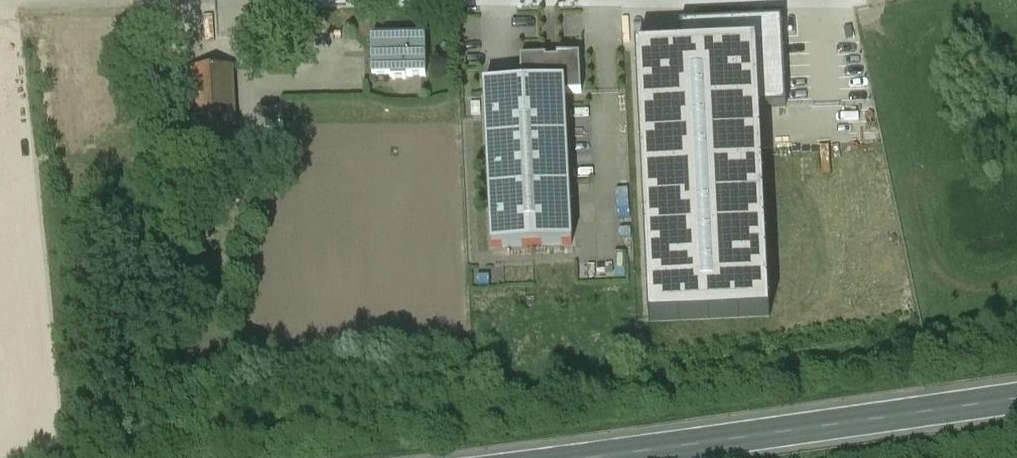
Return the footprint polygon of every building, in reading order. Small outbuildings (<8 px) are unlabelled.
[(755,45),(758,106),(785,105),(781,20),(682,25),(683,48),(755,45)] [(427,77),(426,39),(372,40),(373,78),(393,78),(393,81),(407,80),(407,78),(427,77)] [(651,320),(767,315),(758,106),(755,45),(683,48),(638,51),(651,320)] [(580,56),(558,57),(558,60),(547,61),(547,58),(521,59),(522,85),(565,83),(566,94),(582,94),(580,56)] [(233,68),(192,70),(197,170),(238,168),(233,68)] [(522,85),(485,87),(492,248),(573,244),(566,94),(565,83),(522,85)] [(481,104),(472,104),(472,115),(481,115),(481,104)]
